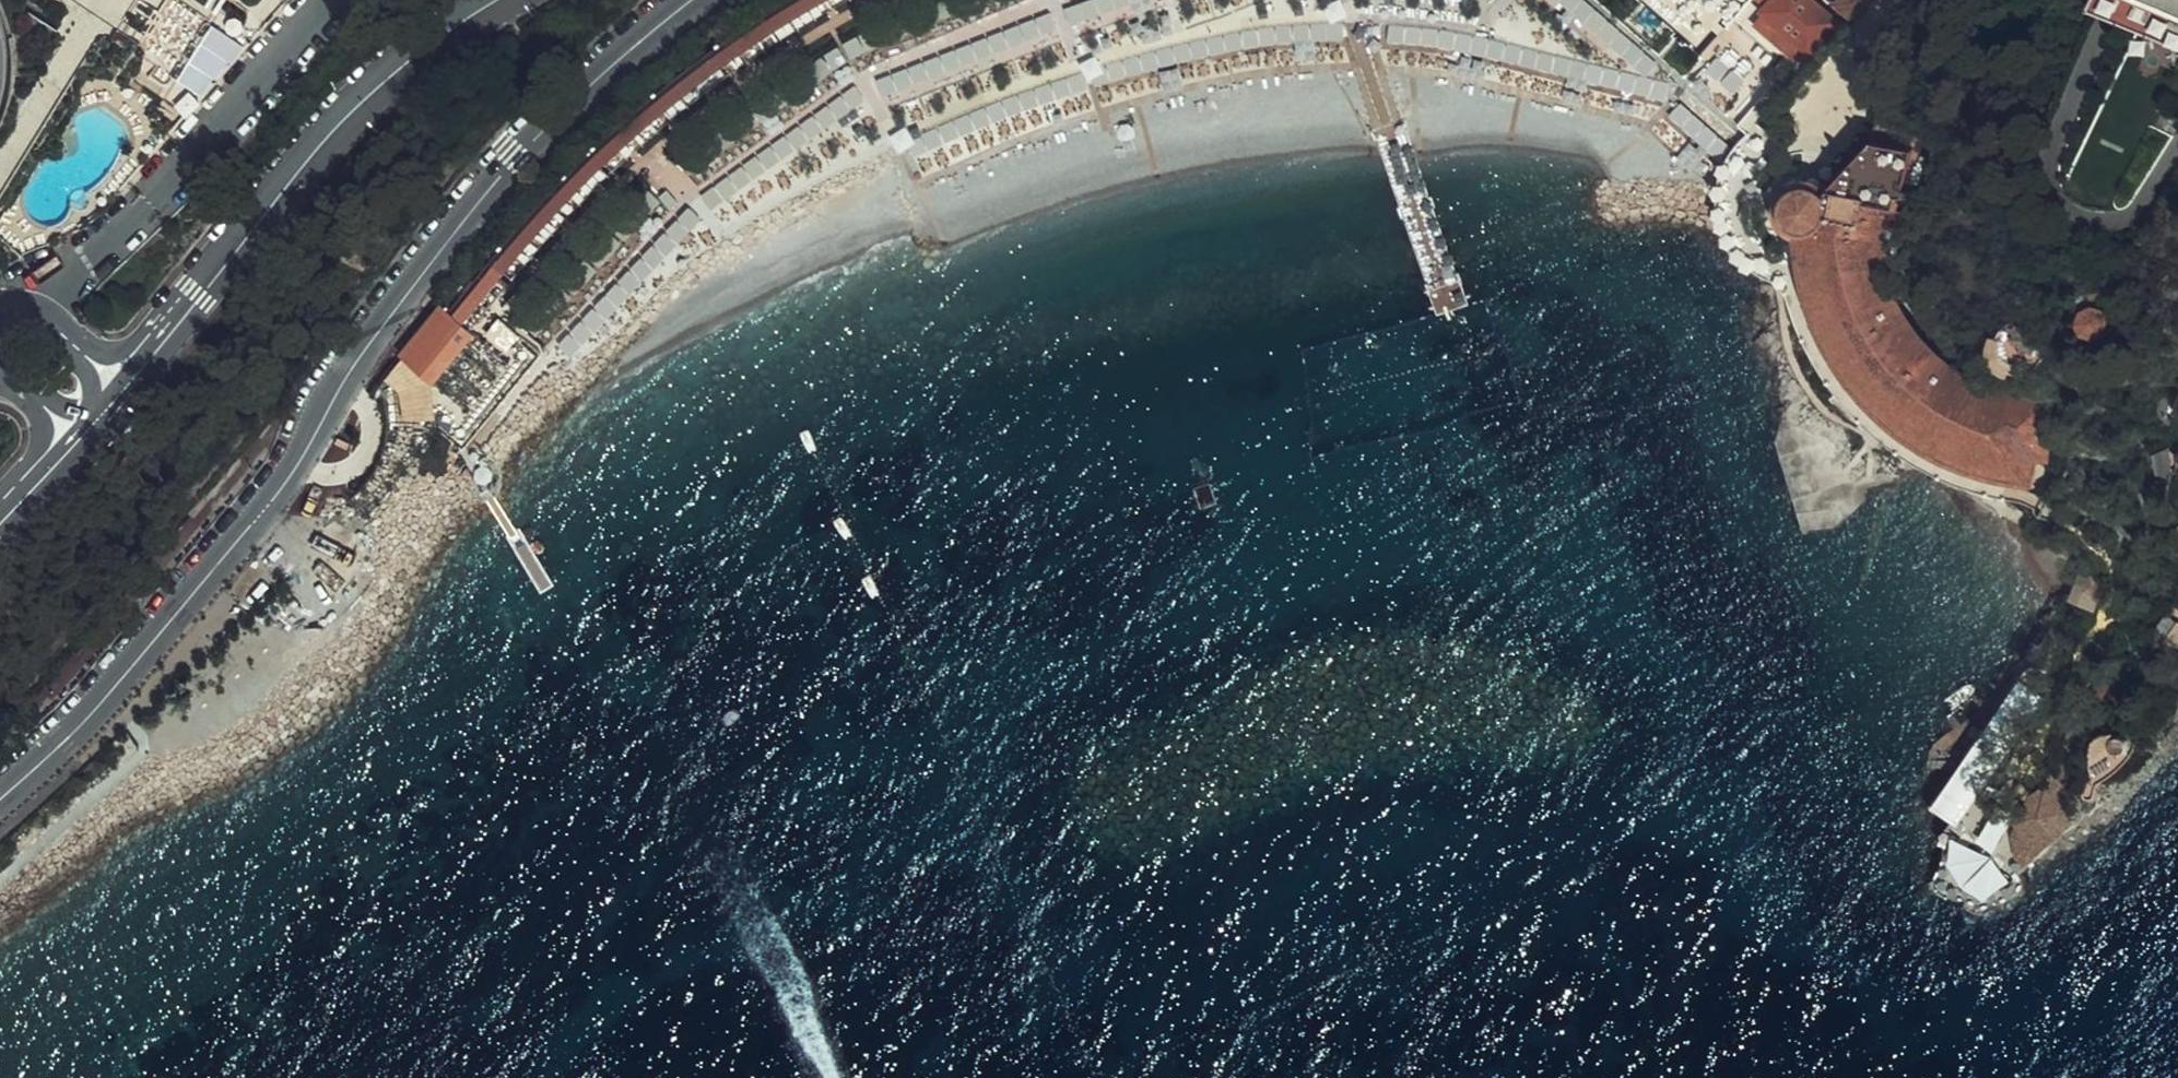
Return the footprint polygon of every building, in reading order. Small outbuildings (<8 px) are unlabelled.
[(157,86),(167,85),(173,82),(192,55),(216,16),(197,4),(190,0),(162,0),(156,10),(140,0),(126,23),(144,34),(147,30),(170,43),(147,78),(157,86)] [(398,362),(442,414),(484,365),(469,337),(475,330),(512,283),(569,219),(611,175),(637,151),(671,122),(692,106),(747,67),(774,50),(810,28),(855,2),(860,0),(802,0),(776,15),(700,66),(644,109),(603,145),(564,185),(507,247),(448,320),(440,313),(398,362)] [(1795,41),(1826,6),(1819,0),(1748,0),(1795,41)] [(2109,9),(2177,42),(2177,0),(2090,0),(2109,9)] [(1836,1),(1833,5),(1838,9),(1841,13),(1846,8),(1836,1)] [(12,45),(37,62),(0,136),(0,137),(0,206),(4,209),(11,175),(28,150),(24,143),(16,136),(30,116),(38,119),(50,117),(80,71),(90,68),(101,66),(111,69),(119,74),(125,64),(140,41),(137,38),(119,27),(114,35),(107,33),(100,35),(87,54),(55,34),(24,14),(11,36),(12,45)] [(987,40),(944,53),(952,78),(967,74),(975,100),(975,76),(985,73),(984,93),(1015,94),(1015,69),(1012,69),(1012,64),(1008,48),(1033,48),(1040,72),(1024,77),(1024,84),(1054,75),(1053,72),(1053,32),(1049,17),(1010,28),(1033,28),(989,40),(987,40)] [(125,64),(119,74),(129,81),(135,71),(125,64)] [(24,143),(28,150),(50,117),(38,119),(30,116),(16,136),(24,143)] [(1856,121),(1842,140),(1889,156),(1901,161),(1909,133),(1856,121)] [(2037,404),(2038,398),(2008,395),(1979,387),(1962,380),(1942,369),(1927,359),(1913,345),(1900,331),(1885,311),(1872,284),(1866,267),(1860,239),(1858,217),(1882,215),(1889,156),(1842,140),(1816,172),(1807,165),(1800,163),(1791,163),(1782,166),(1775,170),(1769,177),(1766,186),(1766,196),(1769,205),(1772,210),(1778,216),(1785,219),(1787,245),(1789,264),(1798,296),(1804,311),(1815,334),(1828,357),(1845,381),(1860,397),(1880,415),(1901,430),(1932,447),(1947,453),(1965,460),(1970,461),(1993,467),(2021,471),(2025,445),(2035,446),(2040,404),(2037,404)] [(1882,215),(1884,214),(1901,161),(1889,156),(1882,215)] [(2008,395),(2038,398),(2038,391),(2021,388),(1996,383),(1975,375),(1950,363),(1937,354),(1917,338),(1904,326),(1893,312),(1883,297),(1875,278),(1870,259),(1867,236),(1877,236),(1884,214),(1882,215),(1858,217),(1860,239),(1866,267),(1872,284),(1885,311),(1900,331),(1913,345),(1927,359),(1942,369),(1962,380),(1979,387),(2008,395)] [(2024,328),(2010,313),(2001,322),(2015,338),(2024,328)] [(1996,323),(1984,322),(1981,331),(1982,340),(1984,345),(1989,351),(1998,346),(1992,337),(1996,323)] [(484,365),(442,414),(459,413),(500,364),(484,365)] [(2091,470),(2088,470),(2084,471),(2082,474),(2081,478),(2082,481),(2084,484),(2089,485),(2093,484),(2096,481),(2096,477),(2095,472),(2091,470)] [(2084,566),(2072,600),(2093,608),(2106,574),(2084,566)] [(2160,621),(2171,629),(2177,619),(2177,608),(2171,603),(2160,621)]
